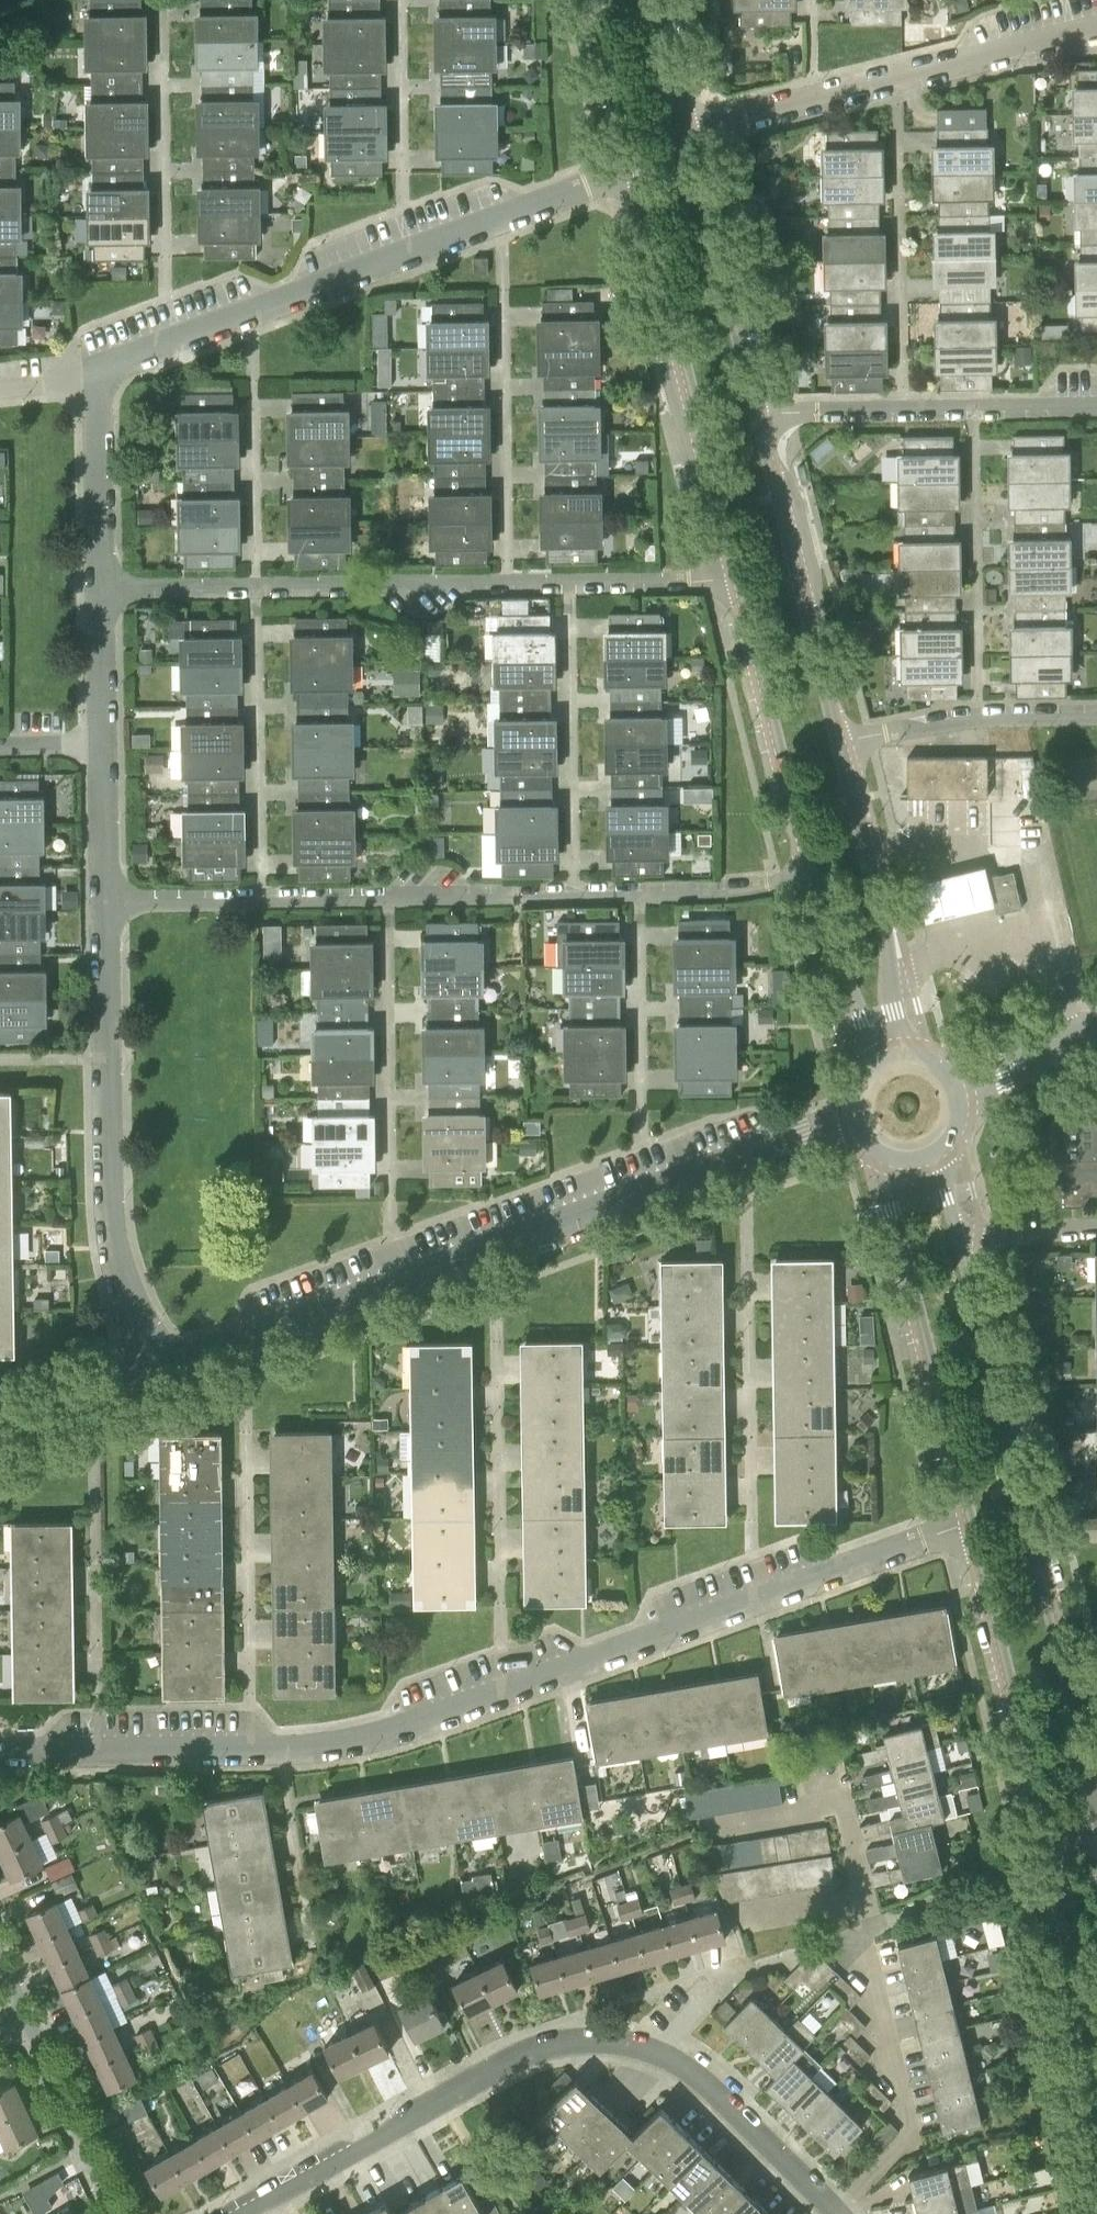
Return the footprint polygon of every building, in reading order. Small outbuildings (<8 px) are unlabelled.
[(142,41),(141,0),(90,0),(91,42),(142,41)] [(254,40),(253,0),(202,0),(202,41),(254,40)] [(381,43),(380,0),(373,0),(330,1),(330,44),(381,43)] [(441,43),(492,42),(491,0),(440,0),(441,43)] [(741,27),(790,26),(790,0),(740,0),(741,27)] [(851,25),(902,25),(902,0),(851,0),(851,25)] [(957,12),(971,8),(968,0),(954,0),(957,12)] [(10,31),(2,35),(5,43),(13,39),(10,31)] [(254,40),(202,41),(203,84),(254,83),(254,40)] [(92,85),(143,84),(142,41),(91,42),(92,85)] [(492,42),(441,43),(441,86),(492,86),(492,42)] [(40,54),(52,54),(52,43),(40,43),(40,54)] [(331,87),(381,87),(381,43),(330,44),(331,87)] [(524,58),(536,58),(536,43),(524,43),(524,58)] [(291,54),(277,53),(277,68),(290,68),(291,54)] [(307,88),(307,60),(293,60),(293,88),(307,88)] [(1096,113),(1096,71),(1079,71),(1079,113),(1096,113)] [(16,126),(16,81),(0,81),(0,126),(16,126)] [(254,83),(203,84),(203,127),(255,126),(254,83)] [(92,128),(143,128),(143,84),(92,85),(92,128)] [(492,86),(441,86),(442,130),(493,129),(492,86)] [(332,131),(382,130),(381,87),(331,87),(332,131)] [(533,87),(523,87),(523,96),(533,96),(533,87)] [(939,173),(990,173),(990,129),(988,129),(988,110),(938,111),(939,173)] [(53,111),(44,111),(44,124),(53,123),(53,111)] [(1096,156),(1096,113),(1079,113),(1080,157),(1096,156)] [(281,122),(286,127),(293,120),(288,115),(281,122)] [(276,116),(267,116),(266,125),(276,125),(276,116)] [(0,126),(0,169),(16,169),(16,126),(0,126)] [(255,126),(203,127),(204,170),(255,170),(255,126)] [(93,172),(144,171),(143,128),(92,128),(93,172)] [(535,128),(524,129),(525,142),(535,141),(535,128)] [(493,129),(442,130),(443,174),(494,173),(493,129)] [(382,130),(332,131),(332,175),(383,174),(382,130)] [(829,174),(880,174),(879,130),(829,131),(829,174)] [(1096,198),(1096,156),(1080,157),(1080,198),(1096,198)] [(71,167),(71,161),(67,157),(60,157),(60,167),(71,167)] [(782,173),(781,167),(781,160),(765,161),(767,175),(782,173)] [(307,169),(302,162),(295,168),(300,174),(307,169)] [(0,169),(0,212),(17,212),(16,169),(0,169)] [(255,170),(204,170),(204,214),(256,213),(255,170)] [(93,216),(145,215),(144,171),(93,172),(93,216)] [(991,216),(990,173),(939,173),(940,216),(991,216)] [(830,218),(841,218),(881,217),(880,174),(829,174),(830,218)] [(69,182),(69,176),(59,176),(59,187),(64,187),(69,182)] [(782,176),(771,176),(771,197),(782,197),(782,189),(782,176)] [(1047,183),(1037,183),(1037,197),(1047,197),(1047,183)] [(289,204),(298,212),(305,204),(296,197),(289,204)] [(1096,242),(1096,198),(1080,198),(1081,242),(1096,242)] [(1050,202),(1040,202),(1040,220),(1050,219),(1050,202)] [(0,212),(0,256),(17,255),(17,212),(0,212)] [(256,213),(204,214),(205,258),(256,257),(256,213)] [(145,215),(93,216),(94,260),(145,259),(145,215)] [(991,216),(940,216),(940,259),(991,259),(991,216)] [(831,261),(881,261),(881,217),(841,218),(830,218),(831,261)] [(303,218),(292,218),(292,230),(304,230),(303,218)] [(1035,242),(1024,242),(1024,254),(1034,254),(1035,242)] [(1096,286),(1096,242),(1081,242),(1081,286),(1096,286)] [(0,256),(0,299),(18,299),(17,255),(0,256)] [(475,274),(490,273),(489,257),(474,258),(475,274)] [(991,259),(940,259),(941,302),(992,302),(991,259)] [(831,304),(882,303),(881,261),(831,261),(831,304)] [(126,265),(112,265),(112,280),(127,279),(126,265)] [(1045,278),(1045,269),(1036,269),(1036,278),(1045,278)] [(1081,286),(1082,331),(1096,330),(1096,286),(1081,286)] [(1019,299),(1033,299),(1032,289),(1019,289),(1019,299)] [(385,298),(385,312),(385,314),(388,314),(397,313),(397,297),(385,298)] [(0,299),(0,344),(18,343),(18,299),(0,299)] [(67,299),(53,299),(53,314),(67,314),(67,299)] [(544,301),(544,346),(595,345),(594,300),(544,301)] [(433,347),(485,346),(484,302),(433,303),(433,347)] [(992,302),(941,302),(942,346),(992,345),(992,302)] [(856,346),(883,346),(882,303),(831,304),(832,346),(856,346)] [(1041,320),(1041,331),(1041,335),(1055,335),(1055,331),(1055,320),(1041,320)] [(388,346),(388,337),(372,337),(373,346),(386,346),(388,346)] [(595,345),(544,346),(545,389),(595,388),(595,345)] [(992,345),(942,346),(942,390),(993,389),(992,345)] [(1032,345),(1014,346),(1014,365),(1032,365),(1032,345)] [(434,390),(485,389),(485,346),(433,347),(434,390)] [(883,390),(883,346),(856,346),(832,346),(832,391),(883,390)] [(797,361),(797,350),(784,350),(784,362),(797,361)] [(390,372),(376,372),(376,387),(390,387),(390,372)] [(595,388),(545,389),(545,432),(596,431),(595,388)] [(435,433),(486,433),(485,389),(434,390),(435,433)] [(293,392),(294,436),(344,436),(344,391),(293,392)] [(183,438),(234,437),(233,393),(183,393),(183,438)] [(401,418),(392,419),(392,430),(402,429),(401,418)] [(596,431),(545,432),(546,476),(597,475),(596,431)] [(435,477),(486,476),(486,433),(435,433),(435,477)] [(1014,435),(1014,479),(1052,478),(1065,479),(1065,435),(1014,435)] [(344,436),(294,436),(294,479),(345,479),(344,436)] [(818,462),(837,446),(828,436),(809,452),(818,462)] [(904,481),(955,481),(954,436),(903,437),(904,481)] [(184,481),(235,480),(234,437),(183,438),(184,481)] [(634,460),(634,473),(648,473),(648,460),(634,460)] [(166,473),(139,473),(139,482),(166,481),(166,473)] [(597,475),(546,476),(547,519),(597,519),(597,475)] [(436,521),(487,520),(486,476),(435,477),(436,521)] [(1052,478),(1014,479),(1015,522),(1066,522),(1065,479),(1052,478)] [(345,479),(294,479),(295,522),(346,522),(345,479)] [(185,524),(235,523),(235,480),(184,481),(185,524)] [(948,524),(956,524),(955,481),(904,481),(905,524),(948,524)] [(154,508),(138,508),(138,524),(155,523),(154,508)] [(597,519),(547,519),(547,564),(598,563),(597,519)] [(488,564),(487,520),(436,521),(436,565),(488,564)] [(346,522),(295,522),(295,567),(346,566),(346,522)] [(1066,522),(1015,522),(1015,566),(1066,565),(1066,522)] [(236,568),(235,523),(185,524),(185,568),(236,568)] [(906,567),(956,566),(956,524),(948,524),(905,524),(906,567)] [(655,560),(655,543),(644,543),(644,561),(655,560)] [(1066,565),(1015,566),(1016,609),(1067,609),(1066,565)] [(906,610),(957,610),(956,566),(906,567),(906,610)] [(1067,609),(1016,609),(1016,653),(1067,652),(1067,609)] [(907,655),(915,655),(946,653),(958,653),(957,610),(906,610),(907,655)] [(610,613),(610,657),(661,656),(660,612),(610,613)] [(500,615),(501,659),(551,658),(550,614),(500,615)] [(297,661),(348,661),(348,617),(296,618),(297,661)] [(186,620),(187,664),(238,663),(237,619),(186,620)] [(431,636),(439,635),(440,635),(443,629),(442,621),(429,624),(430,632),(431,636)] [(153,647),(139,648),(140,661),(153,661),(153,647)] [(1067,652),(1016,653),(1017,696),(1068,695),(1067,652)] [(915,655),(907,655),(908,698),(958,698),(958,653),(946,653),(915,655)] [(661,656),(610,657),(611,700),(662,700),(661,656)] [(692,657),(693,670),(705,670),(704,656),(692,657)] [(551,658),(501,659),(501,702),(551,701),(551,658)] [(442,669),(441,660),(428,661),(429,675),(435,675),(442,669)] [(297,704),(349,704),(348,661),(297,661),(297,704)] [(152,663),(138,663),(139,674),(152,673),(152,663)] [(238,663),(187,664),(187,707),(238,706),(238,663)] [(420,669),(393,669),(393,696),(421,695),(420,669)] [(662,700),(611,700),(611,744),(662,743),(662,700)] [(551,701),(501,702),(502,745),(552,744),(551,701)] [(298,747),(349,747),(349,704),(297,704),(298,747)] [(423,704),(407,704),(408,724),(423,724),(423,704)] [(441,704),(427,704),(427,723),(441,723),(441,704)] [(238,706),(187,707),(188,750),(239,749),(238,706)] [(149,734),(131,734),(131,747),(149,746),(149,734)] [(662,743),(611,744),(612,786),(663,786),(662,743)] [(552,744),(502,745),(502,789),(552,788),(552,744)] [(299,791),(350,791),(349,747),(298,747),(299,791)] [(708,747),(691,748),(692,763),(708,763),(708,747)] [(239,749),(188,750),(189,794),(239,793),(239,749)] [(165,750),(145,750),(146,774),(165,773),(165,750)] [(1041,795),(1032,755),(1021,758),(1023,787),(1023,796),(1041,795)] [(988,796),(988,756),(909,756),(908,796),(988,796)] [(17,780),(39,779),(39,772),(17,772),(17,780)] [(442,786),(442,774),(428,774),(428,787),(442,786)] [(39,823),(39,779),(17,780),(0,780),(0,824),(39,823)] [(663,786),(612,786),(613,830),(664,830),(663,786)] [(552,788),(502,789),(503,832),(553,832),(552,788)] [(299,835),(351,835),(350,791),(299,791),(299,835)] [(239,793),(189,794),(189,837),(240,836),(239,793)] [(439,793),(429,793),(429,806),(439,806),(439,793)] [(175,832),(185,832),(185,810),(175,810),(175,832)] [(40,866),(39,823),(0,824),(0,867),(40,866)] [(664,830),(613,830),(613,875),(664,874),(664,830)] [(553,832),(503,832),(504,877),(553,876),(553,832)] [(711,833),(698,833),(699,844),(711,844),(711,833)] [(422,834),(404,835),(404,845),(422,845),(422,834)] [(351,835),(299,835),(300,879),(351,879),(351,835)] [(240,836),(189,837),(190,881),(241,881),(240,836)] [(131,863),(146,862),(146,842),(130,843),(131,863)] [(993,897),(984,860),(940,871),(915,878),(924,914),(950,907),(993,897)] [(40,910),(40,866),(0,867),(0,910),(40,910)] [(1000,913),(1023,908),(1014,871),(991,877),(1000,913)] [(62,889),(62,909),(77,909),(77,889),(62,889)] [(689,907),(681,907),(681,919),(689,919),(689,907)] [(41,953),(40,910),(0,910),(0,954),(41,953)] [(680,920),(680,964),(731,963),(731,919),(680,920)] [(570,965),(620,964),(620,921),(570,921),(570,965)] [(428,923),(428,966),(479,966),(479,922),(428,923)] [(317,924),(317,968),(368,967),(368,923),(317,924)] [(41,997),(41,953),(0,954),(0,998),(41,997)] [(731,963),(680,964),(681,1006),(731,1006),(731,963)] [(570,1008),(620,1007),(620,964),(570,965),(570,1008)] [(479,966),(428,966),(429,1010),(480,1009),(479,966)] [(368,967),(317,968),(318,1011),(369,1010),(368,967)] [(772,985),(787,985),(787,968),(772,969),(772,985)] [(515,1008),(521,1001),(513,994),(507,1002),(515,1008)] [(41,997),(0,998),(0,1042),(42,1041),(41,997)] [(731,1006),(681,1006),(681,1050),(732,1049),(731,1006)] [(773,1006),(759,1007),(759,1022),(773,1022),(773,1006)] [(571,1051),(621,1051),(620,1007),(570,1008),(571,1051)] [(480,1009),(429,1010),(429,1053),(480,1052),(480,1009)] [(369,1010),(318,1011),(318,1054),(369,1053),(369,1010)] [(273,1028),(256,1028),(256,1044),(273,1044),(273,1028)] [(732,1049),(681,1050),(681,1094),(732,1093),(732,1049)] [(621,1095),(621,1051),(571,1051),(571,1095),(621,1095)] [(480,1052),(429,1053),(430,1097),(480,1096),(480,1052)] [(369,1053),(318,1054),(319,1097),(370,1097),(369,1053)] [(274,1083),(263,1083),(263,1097),(274,1096),(274,1083)] [(480,1096),(430,1097),(430,1140),(481,1139),(480,1096)] [(370,1097),(319,1097),(319,1141),(370,1140),(370,1097)] [(1096,1205),(1096,1120),(1049,1121),(1050,1157),(1051,1205),(1083,1205),(1083,1209),(1096,1209),(1096,1205)] [(524,1121),(524,1134),(541,1134),(541,1121),(525,1121),(524,1121)] [(481,1139),(430,1140),(430,1184),(481,1183),(481,1139)] [(536,1139),(521,1139),(521,1154),(536,1154),(536,1139)] [(370,1140),(319,1141),(320,1185),(370,1184),(370,1140)] [(319,1188),(317,1142),(300,1143),(301,1158),(288,1159),(289,1168),(314,1167),(315,1188),(319,1188)] [(64,1167),(56,1167),(56,1176),(64,1176),(64,1167)] [(8,1179),(0,1179),(0,1266),(9,1266),(8,1179)] [(271,1183),(260,1184),(260,1196),(272,1196),(271,1183)] [(46,1250),(46,1262),(60,1262),(60,1250),(46,1250)] [(1058,1268),(1072,1268),(1072,1253),(1058,1254),(1058,1268)] [(779,1346),(829,1345),(828,1257),(777,1258),(779,1346)] [(669,1348),(719,1347),(718,1258),(667,1259),(669,1348)] [(0,1266),(0,1355),(10,1355),(9,1266),(0,1266)] [(627,1282),(608,1289),(614,1302),(633,1295),(627,1282)] [(864,1283),(849,1283),(850,1301),(864,1300),(864,1283)] [(49,1298),(35,1298),(35,1309),(49,1309),(49,1298)] [(656,1343),(664,1343),(663,1303),(655,1303),(656,1343)] [(873,1314),(858,1315),(859,1333),(874,1332),(873,1314)] [(622,1322),(608,1322),(609,1336),(626,1335),(626,1326),(622,1322)] [(528,1428),(579,1427),(577,1340),(527,1341),(528,1428)] [(418,1430),(469,1429),(467,1341),(416,1342),(418,1430)] [(622,1354),(621,1341),(608,1341),(609,1354),(622,1354)] [(831,1433),(829,1345),(779,1346),(780,1434),(831,1433)] [(719,1347),(669,1348),(670,1435),(720,1434),(719,1347)] [(875,1347),(864,1347),(864,1362),(875,1362),(875,1347)] [(1071,1360),(1062,1360),(1062,1371),(1071,1371),(1071,1360)] [(381,1375),(374,1375),(374,1388),(386,1387),(386,1380),(381,1375)] [(628,1393),(628,1406),(639,1406),(639,1393),(628,1393)] [(867,1412),(857,1423),(864,1430),(874,1420),(867,1412)] [(389,1417),(373,1417),(373,1428),(389,1428),(389,1417)] [(1066,1417),(1066,1426),(1075,1425),(1074,1417),(1066,1417)] [(327,1420),(316,1420),(317,1429),(327,1429),(327,1420)] [(580,1515),(579,1427),(528,1428),(530,1516),(580,1515)] [(469,1429),(418,1430),(419,1518),(470,1517),(469,1429)] [(278,1519),(329,1518),(327,1430),(277,1431),(278,1519)] [(167,1520),(218,1520),(216,1432),(166,1432),(167,1520)] [(831,1433),(780,1434),(782,1520),(832,1519),(831,1433)] [(720,1434),(670,1435),(671,1522),(721,1521),(720,1434)] [(388,1456),(378,1457),(378,1472),(388,1471),(388,1456)] [(136,1475),(136,1459),(126,1459),(126,1475),(136,1475)] [(636,1465),(626,1465),(626,1476),(636,1476),(636,1465)] [(371,1505),(361,1506),(361,1516),(372,1516),(371,1505)] [(580,1515),(530,1516),(531,1603),(582,1602),(580,1515)] [(470,1517),(419,1518),(420,1605),(471,1604),(470,1517)] [(330,1606),(329,1518),(278,1519),(279,1607),(330,1606)] [(218,1520),(167,1520),(169,1608),(219,1607),(218,1520)] [(17,1522),(18,1610),(69,1609),(68,1521),(17,1522)] [(627,1542),(615,1542),(615,1554),(627,1554),(627,1542)] [(133,1550),(122,1550),(122,1562),(133,1562),(133,1550)] [(381,1552),(377,1552),(378,1561),(386,1561),(386,1556),(381,1552)] [(373,1562),(363,1562),(363,1575),(373,1575),(373,1562)] [(411,1591),(391,1592),(391,1606),(411,1605),(411,1591)] [(330,1606),(279,1607),(280,1694),(331,1693),(330,1606)] [(219,1607),(169,1608),(170,1695),(220,1694),(219,1607)] [(69,1609),(18,1610),(20,1697),(71,1696),(69,1609)] [(369,1622),(375,1619),(377,1613),(372,1609),(365,1611),(364,1617),(369,1622)] [(862,1624),(870,1674),(956,1659),(948,1610),(862,1624)] [(870,1674),(862,1624),(775,1639),(783,1689),(870,1674)] [(998,1661),(999,1670),(1011,1667),(1009,1659),(998,1661)] [(947,1675),(949,1688),(959,1687),(957,1674),(947,1675)] [(674,1692),(682,1741),(768,1726),(759,1677),(674,1692)] [(682,1741),(674,1692),(587,1707),(595,1756),(682,1741)] [(793,1723),(781,1720),(779,1729),(790,1732),(793,1723)] [(907,1753),(928,1748),(941,1745),(935,1721),(883,1734),(886,1746),(857,1753),(860,1765),(889,1758),(907,1753)] [(959,1752),(969,1749),(966,1737),(956,1740),(959,1752)] [(928,1748),(907,1753),(889,1758),(894,1780),(933,1771),(928,1748)] [(489,1775),(497,1825),(583,1811),(575,1761),(489,1775)] [(605,1766),(597,1767),(598,1775),(606,1774),(605,1766)] [(684,1770),(673,1772),(676,1785),(686,1783),(684,1770)] [(977,1784),(974,1770),(960,1773),(963,1787),(977,1784)] [(933,1771),(894,1780),(900,1804),(939,1794),(933,1771)] [(866,1787),(881,1784),(879,1772),(863,1776),(866,1787)] [(489,1775),(402,1790),(411,1840),(497,1825),(489,1775)] [(764,1778),(769,1804),(782,1802),(778,1776),(764,1778)] [(751,1781),(756,1807),(769,1804),(764,1778),(751,1781)] [(93,1797),(107,1797),(107,1780),(93,1780),(93,1797)] [(756,1807),(751,1781),(738,1783),(743,1809),(756,1807)] [(160,1783),(160,1794),(176,1794),(176,1783),(160,1783)] [(743,1809),(738,1783),(725,1785),(730,1811),(743,1809)] [(41,1821),(46,1831),(63,1823),(74,1818),(96,1807),(85,1785),(63,1796),(69,1808),(59,1813),(58,1813),(41,1821)] [(730,1811),(725,1785),(712,1787),(717,1813),(730,1811)] [(717,1813),(712,1787),(699,1789),(704,1815),(717,1813)] [(704,1815),(699,1789),(685,1792),(690,1818),(704,1815)] [(411,1840),(402,1790),(316,1805),(317,1810),(320,1830),(324,1854),(411,1840)] [(223,1886),(273,1877),(259,1791),(208,1800),(223,1886)] [(939,1794),(900,1804),(903,1815),(876,1821),(879,1833),(893,1830),(931,1820),(931,1822),(945,1819),(958,1815),(952,1791),(939,1794)] [(970,1811),(983,1808),(979,1791),(967,1794),(970,1811)] [(1,1852),(30,1839),(23,1823),(50,1810),(42,1793),(15,1806),(19,1814),(0,1823),(0,1851),(1,1852)] [(871,1810),(887,1807),(884,1795),(868,1799),(871,1810)] [(320,1830),(317,1810),(307,1812),(310,1831),(320,1830)] [(931,1820),(893,1830),(899,1854),(937,1844),(931,1822),(931,1820)] [(863,1837),(879,1833),(876,1821),(860,1825),(863,1837)] [(63,1823),(46,1831),(51,1842),(68,1834),(63,1823)] [(819,1857),(831,1855),(827,1826),(814,1828),(819,1857)] [(819,1857),(814,1828),(801,1831),(806,1859),(819,1857)] [(788,1833),(793,1861),(806,1859),(801,1831),(788,1833)] [(788,1833),(774,1835),(779,1863),(793,1861),(788,1833)] [(766,1866),(779,1863),(774,1835),(761,1837),(766,1866)] [(766,1866),(761,1837),(748,1839),(753,1868),(766,1866)] [(548,1863),(563,1860),(558,1838),(544,1841),(548,1863)] [(30,1839),(1,1852),(12,1877),(42,1864),(30,1839)] [(736,1842),(741,1870),(753,1868),(748,1839),(736,1842)] [(723,1844),(728,1872),(741,1870),(736,1842),(723,1844)] [(728,1872),(723,1844),(701,1848),(713,1875),(728,1872)] [(937,1844),(899,1854),(905,1878),(943,1869),(937,1844)] [(869,1861),(885,1857),(882,1846),(866,1850),(869,1861)] [(52,1880),(76,1869),(69,1854),(45,1866),(52,1880)] [(831,1855),(819,1857),(824,1885),(836,1883),(831,1855)] [(824,1885),(819,1857),(806,1859),(810,1887),(824,1885)] [(810,1887),(806,1859),(793,1861),(798,1889),(810,1887)] [(779,1863),(784,1892),(798,1889),(793,1861),(779,1863)] [(771,1894),(784,1892),(779,1863),(766,1866),(771,1894)] [(771,1894),(766,1866),(753,1868),(758,1896),(771,1894)] [(745,1898),(758,1896),(753,1868),(741,1870),(745,1898)] [(741,1870),(728,1872),(713,1875),(726,1901),(745,1898),(741,1870)] [(875,1885),(891,1881),(888,1870),(872,1874),(875,1885)] [(466,1908),(480,1905),(479,1901),(497,1898),(492,1872),(473,1876),(473,1877),(460,1880),(466,1908)] [(58,1896),(79,1887),(72,1873),(52,1882),(58,1896)] [(273,1877),(223,1886),(238,1972),(263,1968),(282,1964),(288,1963),(273,1877)] [(692,1881),(681,1885),(687,1902),(697,1898),(692,1881)] [(158,1885),(146,1887),(148,1895),(159,1893),(158,1885)] [(687,1902),(681,1885),(671,1888),(676,1905),(687,1902)] [(632,1917),(628,1900),(625,1889),(615,1891),(623,1920),(632,1917)] [(462,1902),(455,1890),(439,1898),(446,1910),(462,1902)] [(571,1899),(577,1916),(581,1932),(591,1929),(587,1913),(586,1913),(581,1896),(571,1899)] [(639,1897),(628,1900),(632,1917),(644,1914),(639,1897)] [(29,1914),(41,1940),(68,1927),(56,1901),(29,1914)] [(83,1920),(98,1913),(94,1903),(78,1910),(83,1920)] [(553,1940),(544,1907),(533,1910),(537,1927),(539,1927),(543,1943),(553,1940)] [(690,1918),(698,1946),(726,1938),(718,1910),(690,1918)] [(581,1932),(577,1916),(565,1919),(570,1935),(581,1932)] [(983,1920),(984,1922),(986,1933),(1001,1930),(998,1916),(983,1920)] [(698,1946),(690,1918),(664,1925),(672,1954),(698,1946)] [(672,1954),(664,1925),(638,1933),(646,1961),(672,1954)] [(68,1927),(41,1940),(52,1965),(79,1952),(68,1927)] [(89,1934),(94,1944),(109,1937),(104,1927),(89,1934)] [(646,1961),(638,1933),(612,1941),(620,1969),(646,1961)] [(898,1943),(904,1968),(943,1959),(937,1934),(898,1943)] [(116,1935),(110,1938),(114,1947),(121,1944),(116,1935)] [(109,1937),(94,1944),(99,1954),(114,1947),(109,1937)] [(620,1969),(612,1941),(586,1948),(594,1977),(620,1969)] [(594,1977),(586,1948),(560,1956),(568,1984),(594,1977)] [(79,1952),(52,1965),(63,1989),(91,1977),(79,1952)] [(568,1984),(560,1956),(532,1964),(541,1992),(568,1984)] [(479,1971),(494,2002),(518,1990),(503,1959),(479,1971)] [(803,1980),(814,1968),(805,1959),(784,1979),(794,1989),(803,1980)] [(814,1968),(803,1980),(812,1989),(833,1968),(823,1959),(814,1968)] [(943,1959),(904,1968),(910,1991),(948,1981),(943,1959)] [(284,1978),(282,1964),(263,1968),(265,1981),(284,1978)] [(363,1991),(375,1985),(365,1964),(353,1969),(363,1991)] [(113,1985),(118,1995),(133,1988),(157,1976),(153,1966),(113,1985)] [(192,1978),(189,1966),(181,1968),(184,1980),(192,1978)] [(494,2002),(479,1971),(454,1983),(469,2014),(494,2002)] [(91,1977),(63,1989),(75,2014),(102,2001),(91,1977)] [(948,1981),(910,1991),(916,2013),(954,2004),(948,1981)] [(133,1988),(118,1995),(122,2004),(137,1997),(133,1988)] [(417,2039),(445,2025),(430,1995),(402,2009),(417,2039)] [(742,2043),(751,2034),(770,2014),(752,1997),(724,2026),(742,2043)] [(729,2021),(738,2011),(726,1999),(716,2009),(729,2021)] [(102,2001),(75,2014),(86,2039),(114,2026),(102,2001)] [(954,2004),(916,2013),(921,2036),(960,2027),(954,2004)] [(857,2036),(867,2026),(846,2006),(836,2016),(857,2036)] [(759,2060),(787,2031),(770,2014),(751,2034),(742,2043),(759,2060)] [(798,2019),(787,2031),(759,2060),(776,2076),(793,2058),(794,2059),(804,2048),(816,2037),(798,2019)] [(375,2021),(350,2033),(365,2064),(390,2052),(375,2021)] [(114,2026),(86,2039),(98,2063),(125,2051),(114,2026)] [(135,2034),(140,2044),(155,2037),(151,2027),(135,2034)] [(960,2027),(921,2036),(927,2060),(965,2051),(960,2027)] [(365,2064),(350,2033),(326,2045),(341,2076),(365,2064)] [(862,2066),(871,2056),(851,2036),(841,2046),(862,2066)] [(155,2037),(140,2044),(145,2054),(160,2046),(155,2037)] [(804,2048),(794,2059),(793,2058),(776,2076),(766,2086),(784,2104),(812,2076),(822,2065),(804,2048)] [(125,2051),(98,2063),(110,2089),(137,2077),(125,2051)] [(965,2051),(927,2060),(933,2082),(971,2074),(965,2051)] [(314,2071),(289,2085),(304,2110),(328,2096),(314,2071)] [(971,2074),(933,2082),(939,2106),(977,2097),(971,2074)] [(807,2115),(828,2092),(812,2076),(784,2104),(801,2120),(807,2115)] [(544,2112),(559,2128),(592,2094),(577,2079),(544,2112)] [(26,2108),(15,2082),(0,2089),(0,2120),(26,2108)] [(883,2111),(893,2102),(872,2082),(863,2091),(883,2111)] [(304,2110),(289,2085),(265,2099),(280,2124),(304,2110)] [(818,2137),(846,2109),(828,2092),(807,2115),(801,2120),(818,2137)] [(592,2094),(559,2128),(573,2141),(606,2107),(592,2094)] [(126,2122),(148,2112),(141,2096),(119,2106),(126,2122)] [(977,2097),(939,2106),(944,2130),(982,2120),(977,2097)] [(280,2124),(265,2099),(242,2112),(257,2138),(280,2124)] [(606,2107),(573,2141),(586,2154),(619,2121),(606,2107)] [(634,2135),(629,2140),(643,2155),(676,2122),(661,2107),(634,2135)] [(0,2120),(0,2131),(7,2147),(38,2133),(26,2108),(0,2120)] [(863,2126),(846,2109),(818,2137),(835,2153),(863,2126)] [(500,2136),(511,2128),(519,2123),(518,2121),(511,2111),(492,2124),(500,2136)] [(257,2138),(242,2112),(218,2126),(233,2151),(257,2138)] [(619,2121),(586,2154),(601,2169),(629,2140),(634,2135),(619,2121)] [(676,2122),(643,2155),(657,2168),(690,2135),(676,2122)] [(879,2151),(899,2131),(890,2122),(870,2142),(879,2151)] [(233,2151),(218,2126),(195,2140),(210,2165),(233,2151)] [(690,2135),(657,2168),(671,2182),(704,2149),(690,2135)] [(210,2165),(195,2140),(171,2153),(186,2179),(210,2165)] [(704,2149),(671,2182),(685,2196),(718,2163),(704,2149)] [(929,2164),(938,2162),(936,2152),(927,2155),(929,2164)] [(186,2179),(171,2153),(147,2168),(162,2193),(186,2179)] [(966,2161),(947,2165),(909,2175),(915,2200),(972,2186),(966,2161)] [(718,2163),(685,2196),(700,2210),(733,2177),(718,2163)] [(531,2183),(532,2182),(540,2174),(541,2172),(533,2164),(523,2175),(531,2183)] [(445,2184),(462,2213),(486,2213),(463,2174),(445,2184)] [(540,2174),(532,2182),(540,2190),(548,2181),(540,2174)] [(700,2210),(703,2213),(723,2213),(746,2190),(733,2177),(700,2210)] [(445,2184),(427,2195),(438,2213),(462,2213),(445,2184)] [(915,2200),(919,2213),(952,2213),(977,2208),(972,2186),(915,2200)] [(49,2198),(43,2187),(27,2196),(36,2213),(38,2213),(53,2206),(49,2198)] [(723,2213),(751,2213),(761,2205),(746,2190),(723,2213)] [(427,2195),(410,2204),(415,2213),(438,2213),(427,2195)] [(579,2205),(573,2199),(571,2197),(569,2199),(563,2206),(571,2213),(577,2206),(579,2205)] [(394,2213),(388,2202),(368,2213),(395,2213),(394,2213)] [(410,2204),(394,2213),(395,2213),(415,2213),(410,2204)] [(751,2213),(770,2213),(761,2205),(751,2213)]
